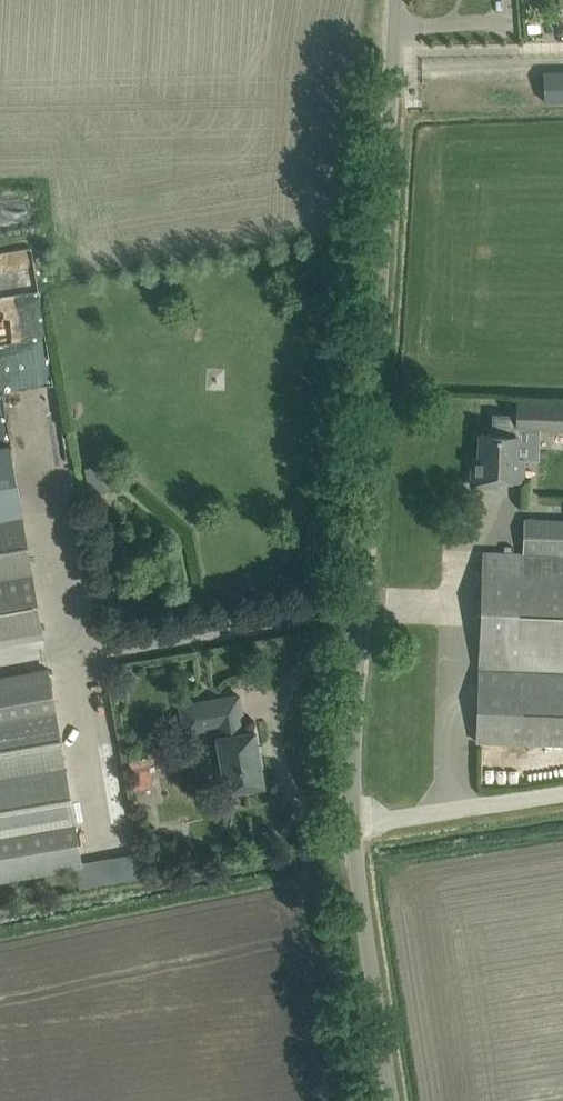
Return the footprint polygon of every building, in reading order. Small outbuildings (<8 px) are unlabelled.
[(519,70),(519,99),(562,99),(562,70),(519,70)] [(0,253),(0,332),(7,331),(8,340),(47,334),(33,248),(0,253)] [(517,402),(515,429),(562,431),(562,404),(517,402)] [(517,457),(518,435),(480,433),(479,456),(473,456),(472,484),(497,485),(498,478),(523,479),(524,458),(517,457)] [(42,631),(22,514),(11,447),(0,449),(0,639),(42,631)] [(95,491),(116,485),(109,460),(88,466),(95,491)] [(524,519),(523,553),(483,552),(479,667),(562,670),(562,520),(524,519)] [(562,744),(562,670),(479,667),(476,741),(562,744)] [(77,875),(80,891),(143,880),(139,857),(80,867),(65,766),(55,707),(51,677),(49,668),(0,676),(0,882),(76,868),(77,875)] [(245,731),(239,694),(181,704),(185,731),(216,725),(227,790),(264,784),(254,729),(245,731)]
